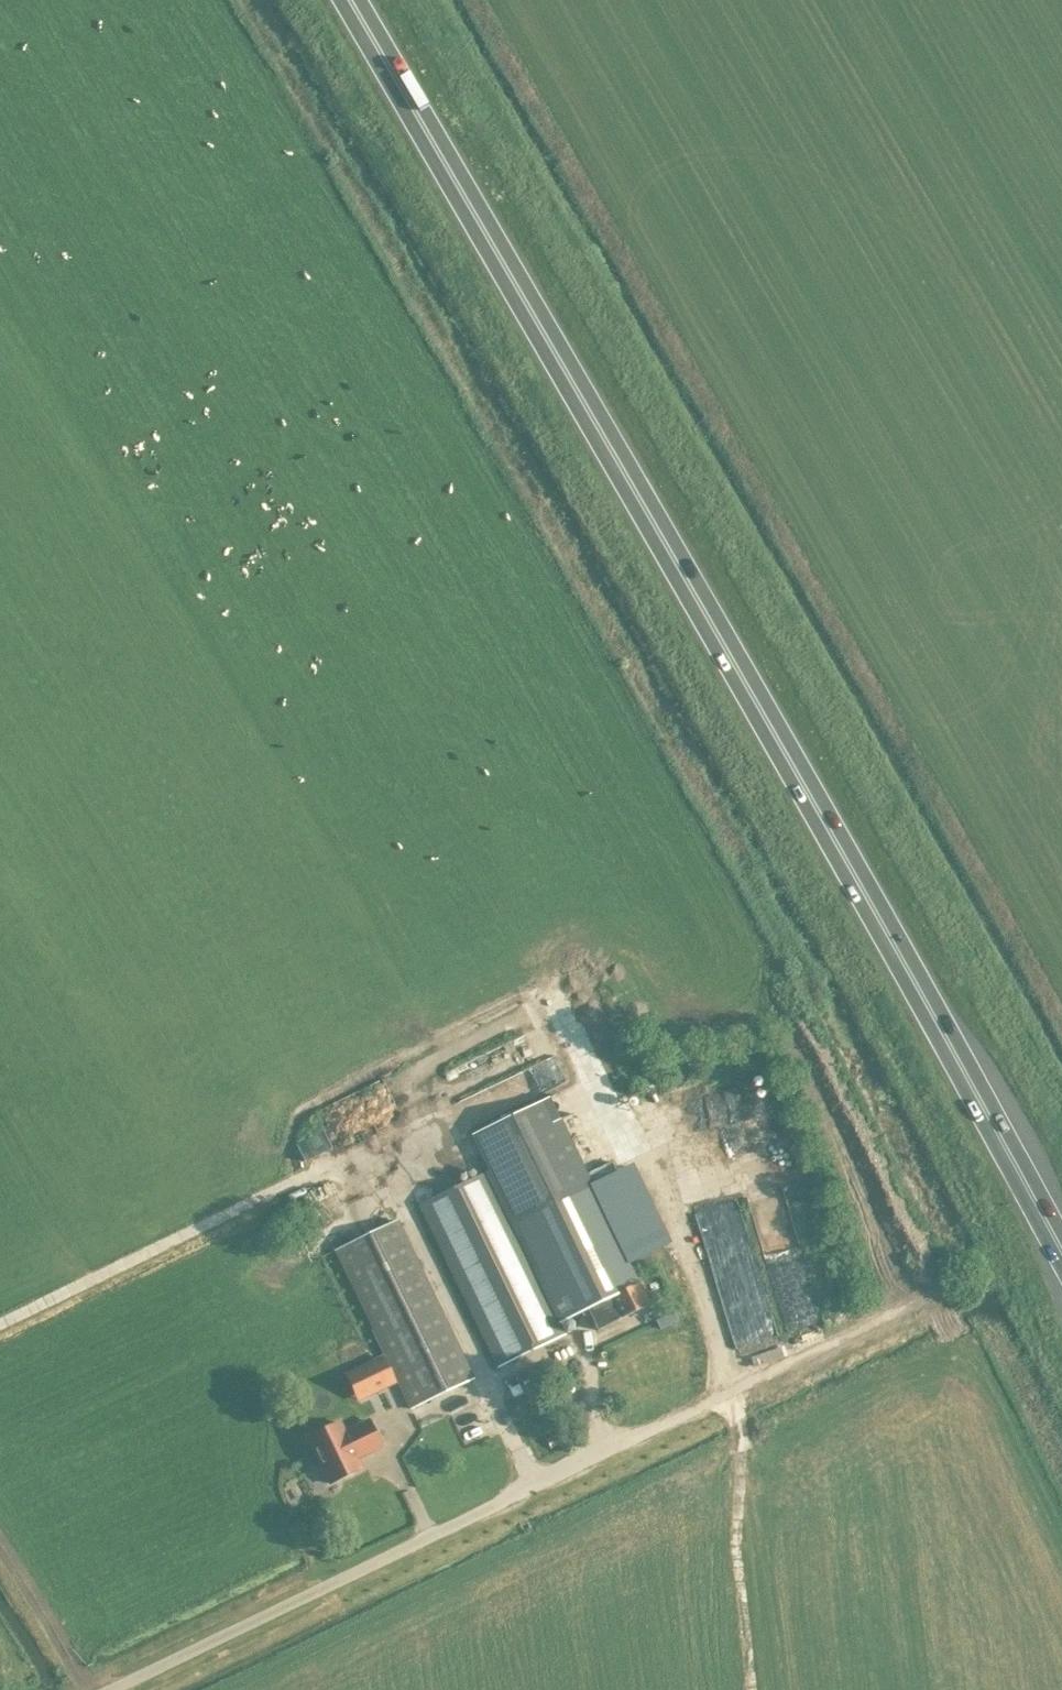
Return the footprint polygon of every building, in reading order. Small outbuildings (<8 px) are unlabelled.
[(752,1058),(738,1070),(765,1102),(779,1090),(752,1058)] [(595,1327),(647,1302),(557,1116),(555,1117),(544,1096),(467,1133),(484,1169),(557,1319),(585,1306),(595,1327)] [(495,1364),(563,1331),(557,1319),(484,1169),(417,1202),(495,1364)] [(763,1196),(795,1319),(821,1312),(789,1189),(763,1196)] [(394,1217),(333,1247),(409,1405),(470,1376),(394,1217)] [(343,1370),(357,1398),(395,1380),(381,1352),(343,1370)] [(337,1419),(305,1434),(311,1446),(306,1448),(305,1454),(309,1462),(314,1464),(319,1462),(328,1480),(359,1465),(353,1452),(359,1449),(360,1452),(379,1443),(367,1417),(342,1429),(337,1419)]
